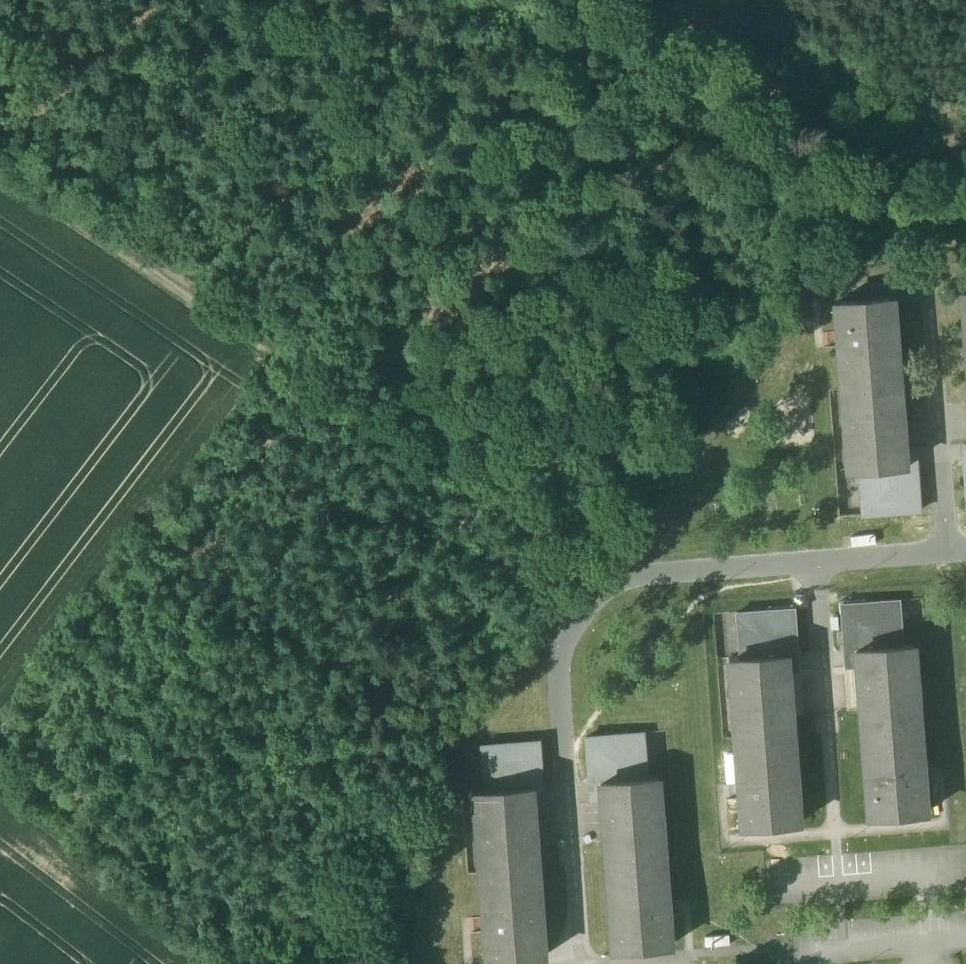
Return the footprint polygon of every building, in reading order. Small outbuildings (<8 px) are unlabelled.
[(893,297),(836,302),(849,469),(860,469),(906,465),(906,464),(893,297)] [(906,465),(860,469),(863,514),(921,509),(917,463),(906,464),(906,465)] [(899,599),(842,604),(845,650),(856,649),(903,645),(899,599)] [(795,607),(737,612),(741,657),(787,654),(787,655),(798,654),(795,607)] [(903,645),(856,649),(869,816),(927,812),(914,644),(903,645)] [(741,657),(730,658),(743,826),(800,821),(787,655),(787,654),(741,657)] [(644,732),(587,736),(590,783),(601,782),(601,781),(648,778),(644,732)] [(540,740),(482,744),(486,790),(532,786),(533,787),(543,786),(540,740)] [(648,778),(601,781),(601,782),(614,949),(672,944),(659,777),(648,778)] [(486,790),(475,791),(487,959),(545,954),(533,787),(532,786),(486,790)]
